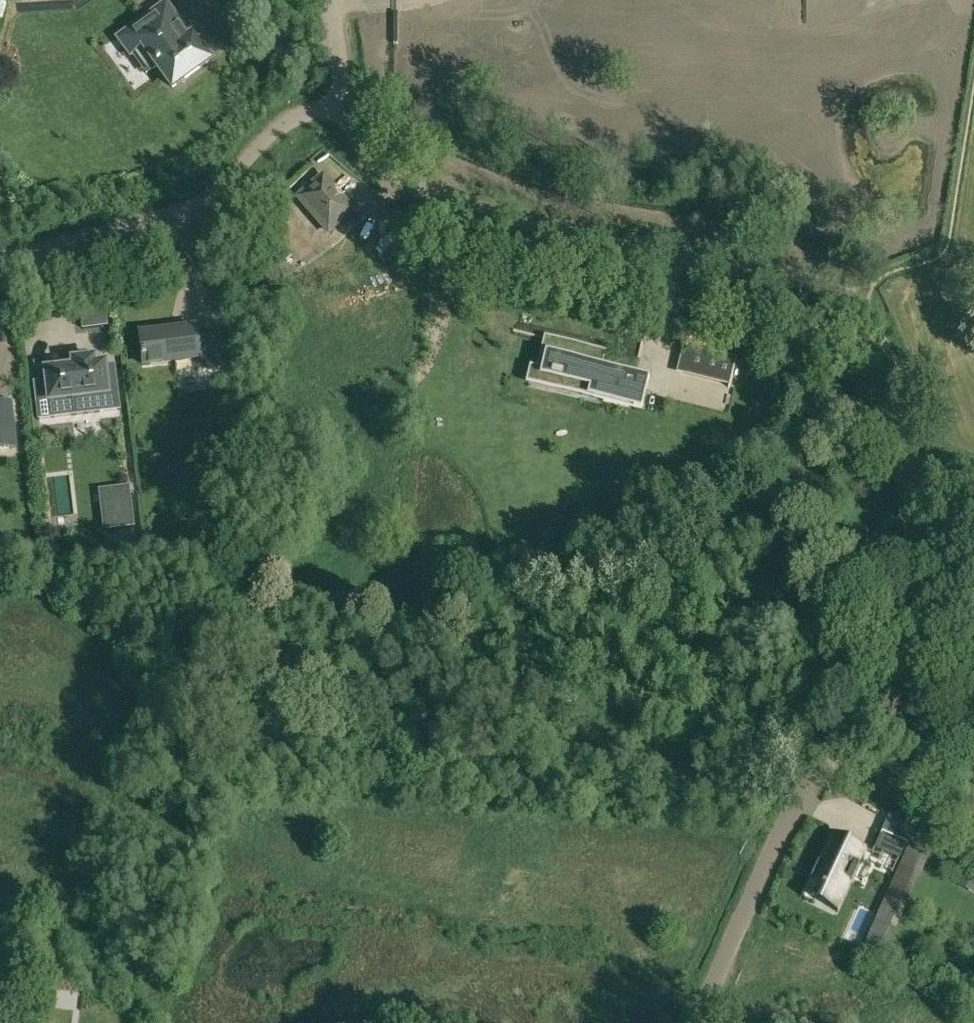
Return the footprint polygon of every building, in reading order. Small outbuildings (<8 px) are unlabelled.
[(121,40),(133,56),(144,48),(155,64),(154,65),(156,68),(157,67),(173,88),(209,62),(192,39),(188,42),(179,30),(181,28),(166,7),(121,40)] [(323,178),(299,199),(329,233),(347,217),(347,216),(353,211),(333,189),(323,178)] [(329,274),(325,275),(331,281),(336,301),(341,318),(359,313),(379,323),(407,336),(402,355),(405,356),(420,287),(406,281),(409,279),(408,278),(401,275),(399,279),(392,276),(394,272),(381,266),(380,265),(378,264),(378,265),(375,264),(376,263),(374,263),(373,263),(371,262),(369,262),(367,262),(367,261),(365,261),(363,261),(362,261),(360,261),(358,261),(356,261),(355,261),(354,261),(353,261),(352,261),(351,261),(348,262),(347,262),(346,262),(345,262),(344,263),(342,263),(327,267),(329,274)] [(105,310),(81,312),(83,329),(107,326),(105,310)] [(143,359),(144,366),(200,359),(199,350),(207,349),(209,370),(225,368),(221,336),(198,338),(197,329),(181,331),(181,333),(173,334),(172,332),(140,335),(142,354),(142,359),(143,359)] [(514,330),(513,332),(544,339),(545,339),(545,341),(546,341),(543,355),(547,356),(543,373),(552,376),(551,378),(559,380),(558,387),(582,393),(581,395),(603,401),(629,408),(629,407),(633,408),(633,409),(641,411),(649,379),(620,372),(619,374),(602,369),(596,368),(600,351),(545,338),(544,338),(514,330)] [(681,345),(681,347),(683,347),(692,349),(686,374),(729,384),(729,386),(728,388),(730,388),(737,359),(681,345)] [(47,382),(34,383),(37,404),(39,420),(51,418),(72,416),(100,412),(120,410),(118,394),(115,374),(106,375),(104,367),(104,365),(94,367),(93,360),(73,362),(74,364),(74,369),(61,370),(46,372),(47,382)] [(15,448),(10,404),(0,405),(0,449),(15,448)] [(131,501),(100,505),(104,531),(134,528),(131,501)] [(889,812),(882,828),(873,849),(899,860),(904,848),(915,824),(906,820),(889,812)] [(831,834),(809,882),(823,888),(822,890),(825,892),(826,890),(845,899),(867,850),(866,850),(866,851),(832,835),(832,834),(831,834)] [(958,885),(973,893),(973,879),(963,873),(958,885)]
